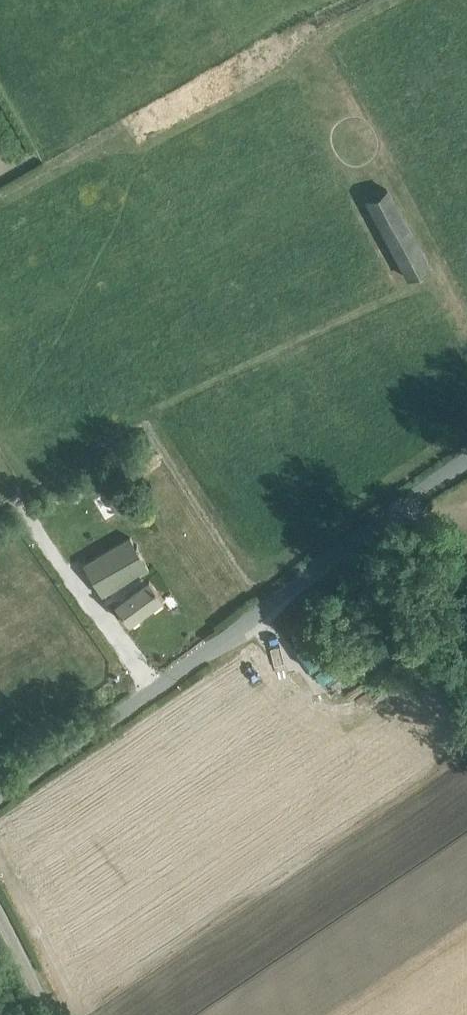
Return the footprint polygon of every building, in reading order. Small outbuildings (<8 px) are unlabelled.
[(386,189),(367,199),(409,278),(429,268),(386,189)] [(109,497),(108,500),(107,502),(113,511),(119,512),(123,509),(124,504),(118,495),(113,494),(109,497)] [(84,564),(102,596),(150,569),(132,537),(84,564)] [(150,579),(116,604),(130,623),(164,598),(150,579)]
